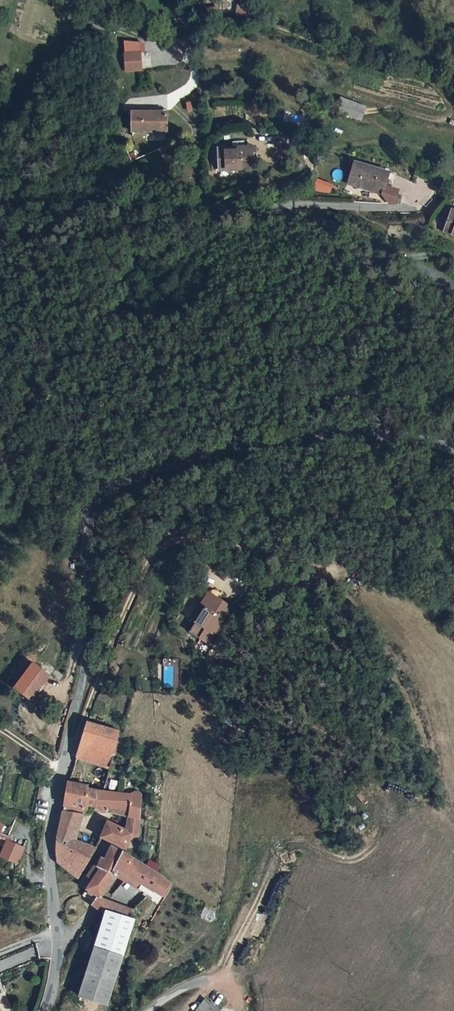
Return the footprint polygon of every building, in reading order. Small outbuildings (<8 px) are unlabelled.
[(237,5),(237,15),(249,16),(249,5),(237,5)] [(125,42),(126,55),(141,54),(140,42),(125,42)] [(126,55),(126,71),(142,71),(141,54),(126,55)] [(359,108),(347,105),(344,118),(356,121),(359,108)] [(132,131),(166,132),(166,110),(142,110),(141,112),(131,112),(132,131)] [(220,147),(221,172),(257,170),(256,145),(220,147)] [(338,164),(370,180),(375,191),(379,193),(385,181),(377,177),(384,164),(347,146),(338,164)] [(318,178),(313,188),(329,195),(334,185),(318,178)] [(453,238),(453,215),(444,212),(437,232),(453,238)] [(199,598),(215,612),(243,580),(233,571),(236,568),(230,564),(228,563),(225,563),(222,565),(200,590),(203,593),(199,598)] [(32,700),(50,675),(34,664),(16,689),(32,700)] [(112,769),(116,751),(120,733),(90,720),(85,736),(79,755),(112,769)] [(98,807),(102,783),(70,776),(67,786),(61,811),(75,813),(78,803),(98,807)] [(104,840),(126,849),(133,835),(141,838),(146,790),(139,788),(139,790),(102,783),(98,807),(97,809),(110,812),(111,808),(132,812),(128,832),(113,824),(104,840)] [(59,824),(72,827),(75,813),(61,811),(60,815),(59,824)] [(67,865),(79,878),(104,840),(81,830),(72,827),(59,824),(58,833),(58,846),(60,858),(67,865)] [(6,840),(3,847),(0,854),(0,856),(16,862),(22,847),(6,840)] [(84,887),(97,895),(119,868),(126,852),(114,844),(107,854),(103,854),(98,862),(95,861),(87,871),(84,871),(80,877),(87,882),(84,887)] [(157,894),(164,881),(165,879),(126,852),(119,868),(156,895),(157,894)] [(173,886),(164,881),(157,894),(165,899),(173,886)] [(93,905),(97,895),(84,887),(79,893),(93,905)] [(150,905),(146,900),(136,908),(97,895),(93,905),(93,906),(107,915),(108,911),(137,920),(150,905)] [(108,911),(107,915),(81,994),(110,1003),(137,920),(108,911)]
